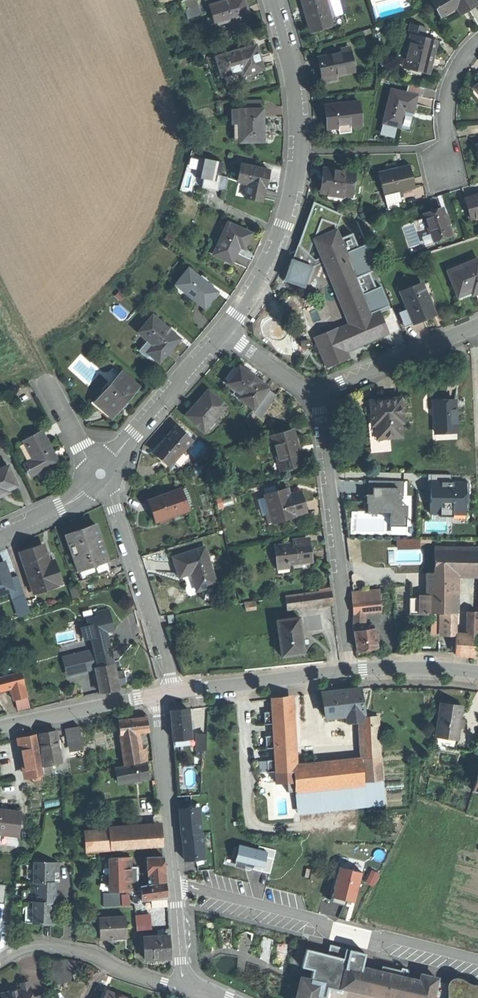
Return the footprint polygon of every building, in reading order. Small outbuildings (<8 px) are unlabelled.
[(198,5),(197,0),(185,0),(182,1),(184,9),(198,5)] [(249,15),(247,6),(245,0),(230,0),(210,6),(216,25),(232,20),(249,15)] [(333,26),(325,0),(302,0),(306,14),(312,32),(333,26)] [(477,4),(475,0),(434,0),(432,1),(442,17),(457,7),(461,14),(470,9),(477,4)] [(184,9),(186,17),(200,13),(198,5),(184,9)] [(232,20),(234,24),(250,19),(249,15),(232,20)] [(411,37),(423,40),(426,30),(411,26),(409,36),(411,37)] [(437,43),(423,40),(411,37),(403,67),(429,74),(433,58),(437,43)] [(243,75),(263,69),(259,57),(256,46),(256,45),(215,58),(221,77),(242,70),(243,75)] [(336,75),(355,71),(351,52),(343,53),(319,59),(321,69),(323,78),(336,75)] [(405,112),(414,114),(415,107),(417,97),(391,91),(384,124),(385,124),(396,127),(401,128),(405,112)] [(244,110),(262,110),(262,101),(244,102),(244,110)] [(339,128),(350,127),(361,126),(359,102),(325,106),(326,117),(328,129),(339,128)] [(244,110),(239,110),(239,125),(240,142),(264,142),(263,125),(263,110),(262,110),(244,110)] [(410,130),(414,114),(405,112),(401,128),(410,130)] [(394,136),(396,127),(385,124),(383,133),(394,136)] [(223,162),(199,157),(195,177),(204,179),(202,188),(218,191),(218,189),(225,191),(226,188),(228,177),(220,176),(223,162)] [(244,197),(262,201),(265,186),(268,171),(241,165),(237,182),(247,184),(244,197)] [(384,194),(399,191),(414,187),(412,176),(409,166),(394,170),(395,171),(380,175),(384,194)] [(344,195),(352,196),(354,173),(324,170),(323,180),(321,192),(329,193),(344,195)] [(401,200),(399,191),(384,194),(387,204),(401,200)] [(477,195),(465,199),(471,218),(477,216),(477,195)] [(313,268),(324,263),(323,261),(317,264),(310,258),(316,243),(314,239),(336,230),(342,215),(314,202),(298,245),(301,247),(296,260),(293,259),(292,258),(287,271),(284,281),(285,281),(304,289),(313,268)] [(433,241),(450,235),(447,225),(444,216),(442,208),(432,211),(424,214),(433,241)] [(239,247),(244,249),(246,244),(251,234),(229,224),(214,255),(232,263),(239,247)] [(337,330),(346,351),(378,338),(375,330),(381,327),(375,314),(371,316),(346,253),(340,239),(336,230),(314,239),(316,243),(323,261),(324,263),(344,313),(346,312),(351,324),(337,330)] [(353,234),(340,239),(346,253),(359,247),(353,234)] [(375,314),(381,327),(386,325),(381,313),(391,309),(381,287),(369,292),(362,276),(378,270),(367,244),(359,247),(346,253),(371,316),(375,314)] [(477,290),(477,261),(477,259),(447,272),(458,297),(477,289),(477,290)] [(189,295),(205,307),(211,299),(217,292),(188,269),(177,283),(190,293),(189,295)] [(409,312),(413,323),(423,319),(434,315),(422,284),(401,292),(408,309),(409,312)] [(477,294),(477,290),(477,289),(458,297),(460,301),(477,294)] [(413,323),(409,312),(399,316),(404,327),(413,323)] [(150,355),(160,363),(171,349),(180,339),(153,316),(139,333),(148,341),(140,351),(148,358),(150,355)] [(378,338),(389,334),(386,325),(381,327),(375,330),(378,338)] [(341,353),(346,351),(337,330),(336,328),(314,337),(326,367),(344,360),(341,353)] [(229,382),(238,370),(234,367),(225,379),(229,382)] [(253,409),(268,390),(269,388),(254,377),(240,367),(238,370),(229,382),(227,385),(242,395),(239,399),(253,409)] [(128,399),(138,387),(123,373),(96,403),(110,416),(120,404),(122,405),(128,399)] [(276,396),(268,390),(253,409),(262,415),(276,396)] [(186,417),(205,433),(226,407),(207,391),(197,404),(186,417)] [(381,408),(371,409),(372,416),(373,428),(377,427),(377,432),(386,431),(387,440),(402,439),(401,425),(403,425),(401,401),(390,402),(381,402),(381,408)] [(430,442),(452,442),(453,413),(442,412),(431,412),(430,442)] [(154,453),(170,467),(192,441),(176,428),(164,441),(154,453)] [(281,470),(304,464),(299,447),(294,430),(271,437),(281,470)] [(386,431),(377,432),(378,441),(387,440),(386,431)] [(52,465),(50,462),(56,459),(42,433),(24,443),(33,461),(25,465),(31,476),(43,470),(52,465)] [(7,491),(17,487),(8,468),(0,471),(0,498),(2,496),(8,494),(7,491)] [(451,474),(428,474),(428,491),(431,491),(430,513),(440,513),(440,516),(453,516),(453,514),(466,514),(466,508),(469,508),(469,482),(451,482),(451,474)] [(368,495),(367,495),(367,502),(366,502),(365,511),(391,511),(390,526),(406,526),(407,506),(400,505),(400,495),(404,495),(404,481),(368,480),(368,490),(368,495)] [(186,487),(181,489),(188,510),(193,508),(186,487)] [(181,489),(149,501),(153,511),(157,522),(188,510),(181,489)] [(288,490),(266,496),(268,501),(260,503),(263,513),(266,513),(269,523),(295,516),(295,514),(306,511),(303,502),(301,492),(290,495),(288,490)] [(79,571),(108,561),(103,546),(97,526),(82,531),(67,536),(79,571)] [(288,564),(312,562),(311,552),(310,541),(275,545),(276,563),(285,562),(288,564)] [(31,566),(39,591),(57,585),(57,584),(62,583),(57,570),(53,571),(50,562),(44,545),(33,549),(21,553),(26,568),(31,566)] [(209,586),(219,583),(207,545),(173,556),(176,568),(179,577),(194,572),(199,589),(209,586)] [(434,574),(451,575),(477,575),(477,549),(434,548),(434,574)] [(421,550),(395,550),(395,563),(422,562),(421,550)] [(11,578),(5,561),(0,563),(0,594),(9,591),(15,590),(11,578)] [(112,572),(108,561),(79,571),(82,582),(112,572)] [(35,593),(39,591),(31,566),(26,568),(35,593)] [(452,606),(451,575),(434,574),(428,574),(428,573),(427,573),(427,585),(427,598),(410,598),(409,615),(440,616),(440,613),(440,605),(452,606)] [(18,576),(11,578),(15,590),(9,591),(12,599),(25,595),(18,576)] [(221,587),(219,583),(209,586),(211,590),(213,591),(219,589),(221,587)] [(70,590),(74,600),(80,598),(77,588),(70,590)] [(365,612),(381,611),(380,598),(379,589),(352,591),(353,613),(354,613),(365,612)] [(332,590),(285,596),(287,609),(334,603),(332,590)] [(98,666),(113,663),(106,631),(113,629),(109,609),(98,612),(99,617),(87,619),(89,625),(92,639),(94,650),(98,666)] [(365,612),(354,613),(353,624),(354,627),(357,626),(358,631),(374,628),(373,624),(365,626),(365,612)] [(468,635),(476,635),(477,612),(469,612),(468,635)] [(455,635),(456,635),(456,613),(452,613),(440,613),(440,616),(439,634),(447,634),(455,635)] [(304,653),(299,617),(276,621),(281,656),(292,655),(304,653)] [(89,625),(81,627),(84,641),(92,639),(89,625)] [(354,627),(357,651),(368,650),(377,648),(374,628),(358,631),(357,626),(354,627)] [(454,653),(467,655),(468,635),(456,635),(455,635),(454,653)] [(468,635),(467,655),(476,656),(476,635),(468,635)] [(92,669),(95,668),(95,667),(98,666),(94,650),(69,655),(74,673),(92,669)] [(67,675),(74,673),(69,655),(63,657),(67,675)] [(115,672),(113,663),(98,666),(95,667),(95,668),(101,693),(110,691),(119,689),(118,684),(115,672)] [(123,670),(115,672),(118,684),(126,683),(123,670)] [(6,690),(12,689),(15,700),(16,700),(28,697),(23,672),(0,677),(0,691),(6,690)] [(345,715),(363,714),(360,689),(339,691),(322,693),(325,718),(345,715)] [(31,708),(28,697),(16,700),(18,711),(31,708)] [(293,772),(292,766),(292,759),(291,741),(289,715),(288,697),(271,698),(272,712),(264,712),(265,724),(273,724),(274,736),(266,736),(266,748),(274,748),(275,760),(267,760),(268,772),(276,772),(276,773),(293,772)] [(436,735),(456,738),(459,724),(461,707),(441,704),(436,735)] [(192,728),(192,721),(189,721),(188,709),(179,710),(171,711),(173,740),(191,738),(190,728),(192,728)] [(363,717),(363,714),(345,715),(346,722),(362,721),(362,717),(363,717)] [(121,735),(137,733),(149,731),(147,715),(118,719),(121,735)] [(363,727),(378,726),(377,716),(363,717),(362,717),(362,721),(363,727)] [(68,742),(81,739),(79,726),(66,729),(68,742)] [(364,749),(379,748),(378,726),(363,727),(364,749)] [(43,749),(45,766),(51,765),(61,763),(56,731),(48,733),(40,734),(43,749)] [(140,750),(137,733),(121,735),(124,765),(146,762),(146,749),(140,750)] [(24,753),(39,750),(36,735),(27,737),(21,738),(24,750),(24,753)] [(455,749),(456,738),(436,735),(434,745),(455,749)] [(196,750),(202,750),(206,750),(206,736),(196,736),(196,750)] [(83,749),(81,739),(68,742),(70,751),(83,749)] [(364,758),(379,757),(379,748),(364,749),(364,758)] [(44,776),(39,750),(24,753),(27,770),(29,779),(32,778),(41,776),(44,776)] [(362,760),(364,782),(381,780),(379,757),(364,758),(362,760)] [(364,785),(364,782),(362,760),(292,766),(293,772),(295,791),(364,785)] [(124,767),(125,782),(150,778),(148,770),(147,763),(124,767)] [(125,782),(124,767),(114,768),(116,783),(125,782)] [(297,812),(384,803),(381,780),(364,782),(364,785),(295,791),(297,812)] [(182,835),(201,833),(199,810),(188,811),(188,808),(179,809),(180,822),(182,835)] [(18,835),(21,812),(4,810),(0,809),(0,833),(18,835)] [(160,829),(84,835),(85,852),(162,846),(160,829)] [(18,835),(0,833),(0,843),(7,844),(8,839),(17,840),(18,835)] [(201,833),(182,835),(183,847),(185,860),(193,860),(193,857),(204,856),(202,833),(201,833)] [(238,847),(235,846),(232,856),(237,857),(235,866),(245,868),(246,865),(253,867),(252,869),(270,874),(276,850),(260,846),(258,849),(239,844),(238,847)] [(148,857),(149,884),(166,882),(166,870),(165,856),(148,857)] [(110,892),(131,891),(131,882),(137,882),(137,867),(130,867),(130,857),(110,858),(110,892)] [(59,862),(34,862),(34,882),(31,882),(31,892),(36,892),(36,903),(33,903),(33,924),(44,924),(57,924),(57,913),(52,913),(53,903),(55,903),(55,896),(56,882),(53,882),(53,877),(53,872),(58,872),(59,862)] [(349,902),(357,871),(333,864),(325,896),(349,902)] [(149,884),(141,886),(142,901),(151,901),(151,898),(167,897),(167,892),(166,882),(149,884)] [(104,907),(123,906),(122,892),(103,893),(104,907)] [(23,920),(30,921),(32,905),(25,904),(23,920)] [(150,912),(134,914),(135,930),(151,928),(150,912)] [(99,939),(127,939),(127,926),(127,917),(99,918),(99,939)] [(168,937),(143,938),(144,960),(169,959),(169,947),(168,937)] [(341,977),(347,953),(329,949),(328,954),(305,949),(301,967),(312,970),(318,971),(341,977)] [(341,977),(339,986),(388,997),(431,997),(435,982),(436,979),(420,975),(419,982),(399,977),(400,972),(381,967),(380,972),(361,968),(364,954),(348,949),(347,953),(341,977)] [(239,953),(237,970),(261,972),(263,956),(239,953)] [(70,960),(49,964),(53,984),(74,980),(72,972),(70,960)] [(74,961),(72,972),(80,973),(82,962),(74,961)] [(316,981),(318,971),(312,970),(309,980),(316,981)] [(316,981),(309,980),(300,977),(295,997),(318,997),(322,983),(316,981)] [(447,984),(450,985),(465,988),(466,984),(477,987),(477,986),(471,985),(467,983),(463,980),(459,978),(454,978),(450,980),(448,982),(447,984)] [(28,982),(21,984),(22,989),(14,991),(0,994),(1,997),(32,997),(28,982)] [(450,985),(447,984),(435,982),(431,997),(448,997),(450,985)] [(466,984),(465,988),(450,985),(448,997),(477,997),(477,987),(466,984)] [(122,994),(107,990),(105,997),(133,997),(122,994)]
